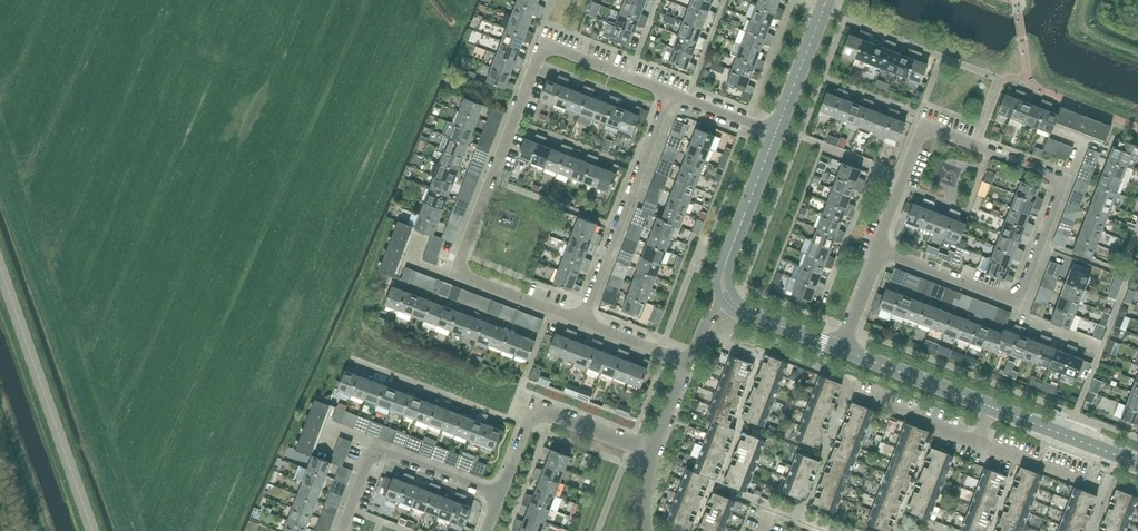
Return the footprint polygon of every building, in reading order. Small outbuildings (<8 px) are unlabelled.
[(539,0),(518,0),(517,2),(543,12),(545,7),(538,3),(539,0)] [(644,6),(628,0),(625,0),(620,12),(646,22),(648,17),(641,13),(644,6)] [(704,0),(692,0),(688,8),(715,19),(717,13),(710,9),(712,3),(704,0)] [(757,5),(783,15),(785,10),(777,6),(780,0),(759,0),(757,5)] [(541,17),(543,12),(517,2),(512,15),(530,22),(533,15),(541,17)] [(781,20),(783,15),(757,5),(752,18),(770,25),(773,18),(781,20)] [(713,24),(715,19),(688,8),(683,22),(702,29),(705,22),(713,24)] [(644,27),(646,22),(620,12),(616,23),(613,22),(612,24),(634,32),(636,25),(644,27)] [(528,29),(530,22),(512,15),(507,28),(533,38),(535,33),(528,29)] [(767,32),(770,25),(752,18),(747,31),(773,41),(775,36),(767,32)] [(607,23),(602,36),(610,39),(629,46),(629,45),(636,48),(638,43),(631,39),(634,32),(612,24),(608,22),(608,23),(607,23)] [(700,35),(702,29),(683,22),(678,35),(705,45),(707,39),(700,35)] [(531,43),(533,38),(507,28),(503,39),(500,38),(499,40),(502,41),(520,48),(523,41),(531,43)] [(856,58),(866,31),(861,29),(857,37),(850,34),(851,34),(850,34),(842,53),(843,53),(842,56),(843,56),(844,53),(856,58)] [(771,46),(773,41),(747,31),(742,44),(760,51),(763,44),(771,46)] [(869,41),(871,33),(866,31),(856,58),(867,62),(866,65),(867,66),(876,44),(869,41)] [(703,50),(705,45),(678,35),(674,47),(692,54),(695,48),(703,50)] [(882,67),(891,41),(886,39),(882,47),(876,44),(867,66),(869,66),(870,63),(882,67)] [(518,55),(520,48),(502,41),(497,54),(523,64),(525,59),(518,55)] [(895,51),(897,43),(891,41),(882,67),(893,72),(892,75),(893,76),(902,54),(895,51)] [(758,58),(760,51),(742,44),(737,57),(763,67),(765,62),(758,58)] [(690,61),(692,54),(674,47),(669,59),(667,58),(666,60),(687,68),(687,67),(695,70),(697,65),(690,61)] [(907,77),(917,51),(912,49),(908,56),(902,54),(893,76),(895,76),(896,73),(907,77)] [(920,61),(922,53),(917,51),(907,77),(919,81),(917,85),(919,85),(920,82),(920,83),(928,64),(927,63),(927,64),(920,61)] [(521,69),(523,64),(497,54),(492,67),(510,74),(513,67),(521,69)] [(761,72),(763,67),(737,57),(732,70),(750,77),(753,70),(761,72)] [(508,81),(510,74),(492,67),(487,80),(487,79),(487,80),(506,87),(513,90),(515,84),(508,81)] [(748,84),(750,77),(732,70),(727,82),(726,83),(746,90),(753,93),(755,87),(748,84)] [(554,103),(564,77),(559,75),(555,82),(548,80),(549,80),(548,79),(540,98),(541,99),(541,98),(554,103)] [(567,87),(569,79),(564,77),(554,103),(567,108),(574,90),(567,87)] [(580,113),(590,87),(585,85),(581,92),(574,90),(567,108),(580,113)] [(593,97),(595,89),(590,87),(580,113),(593,118),(600,100),(593,97)] [(834,116),(844,90),(838,88),(835,95),(828,92),(827,92),(820,111),(821,111),(820,114),(821,114),(822,111),(834,116)] [(1006,93),(998,112),(1000,113),(1012,117),(1022,91),(1017,89),(1013,96),(1006,94),(1006,93)] [(847,100),(849,92),(844,90),(834,116),(845,120),(844,123),(845,124),(853,102),(847,100)] [(1025,101),(1027,93),(1022,91),(1012,117),(1023,122),(1022,125),(1023,125),(1032,104),(1025,101)] [(606,123),(616,97),(611,95),(607,102),(600,100),(593,118),(606,123)] [(484,105),(484,104),(465,97),(464,98),(465,98),(460,111),(478,118),(483,105),(484,105)] [(619,107),(621,99),(616,97),(606,123),(619,128),(626,110),(619,107)] [(860,125),(869,99),(864,97),(860,105),(853,102),(845,124),(847,124),(848,121),(860,125)] [(872,109),(874,101),(869,99),(860,125),(871,130),(870,133),(871,133),(879,112),(872,109)] [(1038,127),(1048,101),(1042,99),(1038,106),(1032,104),(1023,125),(1025,126),(1026,123),(1038,127)] [(1051,111),(1053,103),(1048,101),(1038,127),(1049,132),(1048,135),(1049,135),(1050,132),(1051,133),(1054,124),(1055,121),(1058,113),(1057,113),(1057,114),(1051,111)] [(639,114),(642,108),(642,107),(637,105),(633,112),(626,110),(619,128),(617,134),(630,139),(640,114),(639,114)] [(1074,111),(1065,108),(1061,106),(1058,113),(1055,121),(1069,126),(1074,111)] [(885,135),(895,109),(890,107),(886,115),(879,112),(871,133),(873,134),(874,131),(885,135)] [(492,108),(488,118),(494,121),(500,123),(505,112),(492,108)] [(643,124),(648,111),(643,109),(638,122),(643,124)] [(898,119),(900,111),(895,109),(885,135),(897,139),(895,143),(897,143),(898,141),(906,122),(905,121),(905,122),(898,119)] [(473,131),(478,118),(460,111),(455,124),(473,131)] [(1086,116),(1078,113),(1074,111),(1069,126),(1081,130),(1086,116)] [(1099,121),(1090,118),(1086,116),(1081,130),(1093,135),(1099,121)] [(676,120),(672,131),(678,133),(684,136),(689,125),(676,120)] [(1111,126),(1103,122),(1099,121),(1093,135),(1106,140),(1111,126)] [(566,130),(568,125),(562,122),(559,127),(566,130)] [(468,144),(473,131),(455,124),(450,137),(468,144)] [(486,124),(478,144),(484,146),(490,149),(498,128),(492,126),(486,124)] [(696,129),(691,142),(710,149),(715,136),(715,135),(714,135),(716,129),(704,124),(701,130),(696,128),(696,129)] [(532,161),(542,135),(536,133),(533,141),(526,138),(525,138),(518,157),(519,157),(532,161)] [(445,135),(440,147),(445,149),(463,157),(468,144),(450,137),(445,135)] [(545,145),(547,137),(542,135),(532,161),(545,166),(552,148),(545,145)] [(670,136),(662,156),(668,159),(674,161),(682,141),(676,138),(670,136)] [(1054,139),(1048,137),(1043,150),(1050,152),(1054,139)] [(1137,155),(1137,145),(1120,138),(1116,147),(1113,146),(1113,147),(1108,159),(1127,166),(1132,154),(1137,156),(1137,155)] [(1056,154),(1061,142),(1054,139),(1050,152),(1056,154)] [(705,162),(710,149),(691,142),(686,155),(705,162)] [(1062,157),(1067,144),(1061,142),(1056,154),(1062,157)] [(568,145),(567,145),(562,143),(558,151),(552,148),(545,166),(558,171),(568,145)] [(1068,159),(1073,147),(1067,144),(1062,157),(1068,159)] [(571,155),(573,147),(568,145),(558,171),(571,176),(578,158),(571,155)] [(728,163),(733,151),(726,148),(721,161),(728,163)] [(458,170),(463,157),(445,149),(440,163),(458,170)] [(476,149),(468,170),(474,172),(481,175),(488,154),(482,152),(476,149)] [(584,181),(593,155),(588,153),(585,161),(578,158),(571,176),(584,181)] [(1086,154),(1078,174),(1085,177),(1091,179),(1099,159),(1092,157),(1086,154)] [(597,165),(599,157),(593,155),(584,181),(597,186),(604,168),(597,165)] [(700,174),(705,162),(686,155),(682,167),(700,174)] [(1122,178),(1127,166),(1108,159),(1103,172),(1125,181),(1125,179),(1122,178)] [(825,171),(828,164),(820,161),(818,168),(825,171)] [(660,162),(652,183),(658,185),(664,187),(672,167),(666,164),(660,162)] [(842,162),(842,163),(839,162),(839,163),(842,164),(838,176),(863,185),(865,181),(858,177),(861,170),(842,162)] [(453,183),(458,170),(440,163),(435,176),(453,183)] [(617,173),(619,165),(614,163),(610,171),(604,168),(597,186),(609,191),(610,192),(617,173)] [(695,187),(700,174),(682,167),(677,180),(695,187)] [(992,183),(995,175),(987,172),(984,180),(992,183)] [(1124,182),(1125,181),(1103,172),(1098,185),(1117,192),(1121,181),(1124,182)] [(466,175),(458,196),(464,198),(470,201),(479,180),(472,177),(466,175)] [(448,196),(453,183),(435,176),(430,188),(448,196)] [(861,191),(863,185),(838,176),(833,187),(830,186),(830,187),(851,196),(854,189),(861,191)] [(690,201),(695,187),(677,180),(672,193),(690,201)] [(1021,181),(1020,181),(1018,180),(1017,182),(1020,183),(1016,194),(1042,204),(1044,199),(1037,195),(1039,188),(1040,188),(1021,181)] [(1076,180),(1068,201),(1075,203),(1081,205),(1089,185),(1083,182),(1076,180)] [(1112,204),(1117,192),(1098,185),(1093,198),(1115,206),(1115,205),(1112,204)] [(848,203),(851,196),(830,187),(829,189),(832,190),(828,201),(854,211),(855,206),(848,203)] [(444,208),(448,196),(430,188),(425,201),(444,208)] [(656,190),(650,188),(642,208),(644,209),(650,211),(655,213),(663,192),(656,190)] [(685,213),(690,201),(672,193),(667,206),(685,213)] [(983,196),(978,194),(977,194),(972,207),(979,209),(983,196)] [(1040,209),(1042,204),(1016,194),(1012,205),(1008,204),(1008,205),(1030,214),(1032,207),(1040,209)] [(920,226),(930,200),(925,198),(921,206),(914,203),(914,202),(913,205),(906,202),(901,215),(901,217),(907,219),(906,221),(907,222),(906,224),(907,225),(909,222),(920,226)] [(1115,208),(1115,206),(1093,198),(1088,211),(1107,218),(1111,206),(1115,208)] [(933,210),(935,202),(930,200),(920,226),(931,231),(930,234),(931,234),(940,213),(933,210)] [(439,221),(444,208),(425,201),(420,214),(439,221)] [(456,201),(448,222),(454,224),(461,226),(468,206),(462,204),(456,201)] [(852,217),(854,211),(828,201),(823,213),(820,212),(820,213),(841,221),(844,214),(852,217)] [(1027,221),(1030,214),(1008,205),(1008,207),(1011,208),(1006,220),(1032,230),(1034,225),(1027,221)] [(680,226),(685,213),(667,206),(662,219),(676,225),(680,227),(681,226),(680,226)] [(1066,206),(1058,226),(1065,229),(1071,231),(1079,211),(1072,208),(1066,206)] [(945,236),(956,210),(950,208),(947,216),(940,213),(931,234),(933,235),(934,232),(945,236)] [(956,210),(945,236),(959,241),(966,223),(965,222),(965,223),(958,220),(961,212),(956,210)] [(1102,230),(1107,218),(1088,211),(1083,224),(1105,232),(1105,231),(1102,230)] [(636,212),(628,233),(634,235),(640,237),(648,217),(641,214),(636,212)] [(839,229),(841,221),(820,213),(819,214),(822,216),(818,227),(838,235),(844,237),(846,232),(839,229)] [(434,234),(439,221),(420,214),(415,227),(432,234),(433,235),(434,235),(434,234)] [(974,222),(977,217),(970,214),(968,220),(974,222)] [(597,225),(598,224),(579,217),(578,217),(579,217),(574,230),(586,235),(600,240),(602,235),(601,235),(594,231),(597,224),(597,225)] [(662,219),(658,217),(657,218),(658,218),(653,230),(664,235),(671,237),(676,225),(662,219)] [(408,239),(413,226),(398,220),(394,233),(398,235),(408,239)] [(1030,235),(1032,230),(1006,220),(1002,231),(999,230),(998,232),(1007,235),(1020,240),(1022,233),(1030,235)] [(1104,234),(1105,232),(1083,224),(1078,237),(1097,244),(1101,232),(1104,234)] [(444,239),(454,243),(459,232),(452,229),(446,227),(442,238),(444,239)] [(844,237),(838,235),(818,227),(813,239),(810,238),(810,239),(831,247),(834,240),(842,242),(844,237)] [(600,240),(586,235),(574,230),(572,235),(569,243),(587,250),(590,244),(598,245),(600,240)] [(671,237),(664,235),(653,230),(648,243),(666,250),(671,237)] [(1020,240),(1007,235),(998,232),(998,233),(1001,234),(996,246),(1022,256),(1024,251),(1017,247),(1020,240)] [(1063,234),(1056,232),(1053,242),(1065,247),(1069,236),(1063,234)] [(408,239),(398,235),(394,233),(389,246),(403,251),(408,239)] [(434,235),(433,235),(432,234),(429,240),(442,245),(444,239),(442,238),(434,235)] [(1092,255),(1097,244),(1078,237),(1073,250),(1092,258),(1092,257),(1095,258),(1096,257),(1092,255)] [(626,238),(618,259),(624,261),(630,263),(638,243),(631,240),(626,238)] [(829,255),(831,247),(810,239),(809,240),(812,241),(808,253),(834,263),(836,258),(829,255)] [(440,251),(442,245),(429,240),(427,247),(440,251)] [(585,257),(587,250),(569,243),(564,256),(590,266),(592,261),(585,257)] [(661,263),(666,250),(648,243),(643,256),(661,263)] [(398,264),(403,251),(389,246),(384,258),(398,264)] [(1020,261),(1022,256),(996,246),(992,257),(989,256),(988,257),(1010,266),(1012,259),(1020,261)] [(437,257),(440,251),(427,247),(425,253),(437,257)] [(437,259),(437,257),(425,253),(422,259),(435,264),(437,259)] [(832,269),(834,263),(808,253),(803,265),(800,264),(800,265),(821,273),(824,267),(832,269)] [(588,271),(590,266),(564,256),(559,269),(577,276),(580,269),(588,271)] [(656,276),(661,263),(643,256),(638,269),(656,276)] [(1007,273),(1010,266),(988,257),(988,259),(991,260),(986,272),(986,271),(986,272),(1005,279),(1012,282),(1014,276),(1007,273)] [(394,276),(398,264),(384,258),(379,271),(394,276)] [(1050,260),(1046,271),(1052,273),(1059,276),(1063,266),(1050,260)] [(778,271),(783,273),(783,274),(787,265),(780,263),(777,271),(778,271)] [(616,264),(608,284),(614,287),(620,289),(628,269),(622,266),(616,264)] [(819,280),(821,273),(800,265),(799,266),(802,267),(798,279),(824,289),(826,284),(819,280)] [(400,279),(408,282),(413,269),(405,266),(400,279)] [(891,280),(900,284),(903,277),(905,272),(895,268),(891,280)] [(1090,276),(1071,268),(1071,269),(1066,281),(1085,288),(1089,278),(1092,279),(1093,277),(1090,276)] [(412,283),(417,271),(413,269),(408,282),(412,283)] [(575,283),(577,276),(559,269),(554,282),(554,281),(554,282),(573,289),(580,292),(582,287),(575,283)] [(651,289),(656,276),(638,269),(633,282),(651,289)] [(437,279),(417,271),(412,283),(432,291),(435,285),(437,279)] [(931,281),(911,273),(908,279),(906,286),(926,294),(929,287),(931,281)] [(1044,276),(1036,297),(1043,299),(1049,301),(1056,281),(1050,279),(1044,276)] [(822,294),(824,289),(798,279),(793,291),(790,289),(789,291),(792,292),(792,293),(811,300),(812,299),(811,299),(814,292),(822,294)] [(440,287),(438,293),(458,301),(461,295),(463,289),(442,281),(440,287)] [(1080,300),(1085,288),(1066,281),(1061,294),(1083,303),(1083,301),(1080,300)] [(646,302),(651,289),(633,282),(628,295),(646,302)] [(957,291),(936,283),(934,289),(932,296),(952,304),(955,297),(957,291)] [(393,286),(393,285),(385,305),(386,305),(399,309),(406,291),(393,286)] [(878,293),(871,310),(879,314),(882,307),(893,312),(900,293),(887,288),(884,295),(878,293)] [(618,294),(606,290),(602,300),(615,305),(618,294)] [(412,314),(419,296),(406,291),(399,309),(412,314)] [(466,297),(463,303),(484,311),(487,305),(489,299),(468,291),(466,297)] [(905,320),(913,298),(900,293),(893,312),(905,316),(903,319),(905,320)] [(960,299),(957,306),(978,314),(981,307),(983,301),(962,293),(960,299)] [(1082,304),(1083,303),(1061,294),(1056,307),(1075,314),(1079,303),(1082,304)] [(641,315),(646,302),(628,295),(623,308),(622,308),(641,316),(642,315),(641,315)] [(425,319),(432,301),(419,296),(412,314),(425,319)] [(919,322),(926,303),(913,298),(905,320),(906,320),(907,317),(919,322)] [(438,324),(445,306),(432,301),(425,319),(438,324)] [(515,308),(494,301),(492,307),(489,313),(510,321),(512,315),(515,308)] [(1047,307),(1034,302),(1030,312),(1043,317),(1047,307)] [(661,318),(665,305),(656,303),(653,316),(661,318)] [(930,330),(939,308),(926,303),(919,322),(930,326),(929,329),(930,330)] [(1008,311),(988,303),(986,309),(983,316),(987,317),(1003,323),(1008,311)] [(450,329),(458,311),(445,306),(438,324),(450,329)] [(1081,316),(1075,314),(1056,307),(1051,320),(1051,321),(1076,330),(1081,316)] [(945,332),(952,313),(939,308),(930,330),(932,330),(933,327),(945,332)] [(540,318),(520,310),(518,317),(515,323),(535,331),(540,318)] [(462,338),(464,334),(471,316),(458,311),(450,329),(462,334),(460,338),(462,338)] [(1007,325),(1012,312),(1008,311),(1003,323),(1007,325)] [(956,340),(965,318),(952,313),(945,332),(956,336),(955,339),(956,340)] [(1119,314),(1114,326),(1120,328),(1125,316),(1119,314)] [(477,339),(484,321),(471,316),(464,334),(477,339)] [(539,332),(544,319),(540,318),(535,331),(539,332)] [(971,342),(978,323),(965,318),(956,340),(958,340),(959,337),(971,342)] [(488,348),(489,344),(497,325),(484,321),(477,339),(488,344),(487,347),(488,348)] [(978,323),(971,342),(982,346),(981,349),(982,350),(991,328),(978,323)] [(1011,352),(1021,326),(1015,324),(1012,331),(1005,328),(998,347),(997,350),(999,351),(1000,348),(1011,352)] [(502,349),(510,330),(497,325),(489,344),(502,349)] [(1024,336),(1026,328),(1021,326),(1011,352),(1023,357),(1022,359),(1023,360),(1031,339),(1024,336)] [(1118,336),(1121,330),(1115,327),(1112,334),(1118,336)] [(562,356),(572,330),(567,328),(564,336),(557,333),(556,333),(549,352),(549,351),(562,356)] [(1004,328),(1003,333),(991,328),(982,350),(984,350),(985,347),(996,351),(996,352),(997,352),(997,350),(998,347),(1005,328),(1004,328)] [(515,354),(522,335),(510,330),(502,349),(515,354)] [(575,341),(577,332),(572,330),(562,356),(575,361),(582,343),(575,341)] [(1037,362),(1047,336),(1042,334),(1038,341),(1031,339),(1023,360),(1024,360),(1025,358),(1037,362)] [(535,340),(522,335),(515,354),(528,359),(529,359),(536,340),(535,340)] [(1050,346),(1052,338),(1047,336),(1037,362),(1048,367),(1047,369),(1049,370),(1057,348),(1050,346)] [(588,366),(598,340),(593,338),(589,346),(582,343),(575,361),(588,366)] [(1109,339),(1104,352),(1110,354),(1115,341),(1109,339)] [(601,350),(603,342),(598,340),(588,366),(601,371),(608,353),(601,350)] [(1063,372),(1072,346),(1067,344),(1064,351),(1057,348),(1049,370),(1050,370),(1051,368),(1063,372)] [(1072,346),(1063,372),(1075,377),(1076,378),(1078,373),(1087,377),(1092,364),(1082,361),(1083,358),(1082,358),(1076,356),(1078,348),(1072,346)] [(614,376),(624,350),(619,348),(615,356),(608,353),(601,371),(614,376)] [(627,360),(629,352),(624,350),(614,376),(627,381),(634,363),(627,360)] [(966,354),(963,361),(976,366),(979,359),(966,354)] [(751,362),(747,361),(731,355),(726,367),(748,376),(752,366),(748,364),(749,362),(750,363),(751,362)] [(788,363),(776,358),(769,355),(768,356),(770,356),(769,358),(765,357),(761,367),(783,375),(788,363)] [(647,367),(650,360),(645,358),(641,365),(634,363),(627,381),(640,386),(640,387),(648,367),(647,367)] [(541,370),(537,368),(533,367),(529,378),(537,381),(541,370)] [(744,386),(748,376),(726,367),(721,380),(739,387),(740,385),(744,386)] [(779,388),(783,375),(761,367),(757,377),(761,379),(761,381),(779,388)] [(346,370),(347,370),(346,370),(342,379),(338,389),(339,389),(352,393),(359,375),(346,370)] [(541,373),(538,381),(551,386),(554,378),(541,373)] [(365,398),(372,380),(359,375),(352,393),(365,398)] [(842,383),(830,379),(820,375),(815,387),(833,394),(834,392),(838,394),(842,383)] [(1032,375),(1029,384),(1041,388),(1043,383),(1035,380),(1036,377),(1032,375)] [(1136,379),(1132,391),(1129,390),(1128,391),(1137,395),(1137,380),(1136,379)] [(378,403),(385,385),(372,380),(365,398),(378,403)] [(738,389),(739,387),(721,380),(716,393),(739,401),(743,391),(738,389)] [(774,401),(779,388),(761,381),(760,383),(756,382),(752,392),(774,401)] [(1044,382),(1041,389),(1054,393),(1056,387),(1044,382)] [(567,383),(564,391),(577,396),(580,388),(567,383)] [(390,408),(397,390),(385,385),(378,403),(390,408)] [(832,396),(833,394),(815,387),(810,400),(832,409),(837,398),(832,396)] [(580,388),(577,396),(589,400),(592,393),(580,388)] [(403,413),(410,395),(397,390),(390,408),(403,413)] [(1093,399),(1095,393),(1089,391),(1087,397),(1093,399)] [(1128,391),(1128,392),(1131,393),(1126,405),(1137,410),(1137,395),(1128,391)] [(769,413),(774,401),(752,392),(747,403),(752,404),(751,406),(769,413)] [(735,412),(739,401),(716,393),(712,405),(730,412),(730,410),(735,412)] [(416,418),(423,400),(410,395),(403,413),(416,418)] [(325,417),(330,404),(315,399),(311,412),(325,417)] [(429,423),(436,405),(423,400),(416,418),(429,423)] [(828,419),(832,409),(810,400),(805,413),(823,420),(824,418),(828,419)] [(874,410),(854,402),(852,401),(848,412),(852,413),(851,416),(869,422),(874,410)] [(619,403),(616,411),(628,416),(631,408),(619,403)] [(442,428),(449,410),(436,405),(429,423),(442,428)] [(729,414),(730,412),(712,405),(707,418),(713,420),(729,426),(733,416),(729,414)] [(1126,405),(1122,416),(1119,415),(1118,417),(1121,418),(1137,425),(1137,410),(1126,405)] [(764,426),(769,413),(751,406),(750,408),(746,407),(742,417),(764,426)] [(330,419),(340,422),(344,410),(335,407),(330,419)] [(348,411),(344,410),(340,422),(343,424),(348,411)] [(455,433),(462,415),(449,410),(442,428),(455,433)] [(369,419),(348,411),(343,424),(364,432),(366,425),(369,419)] [(325,417),(311,412),(306,424),(320,430),(325,417)] [(823,422),(823,420),(805,413),(800,425),(823,434),(827,423),(823,422)] [(468,438),(475,420),(462,415),(455,433),(468,438)] [(864,435),(869,422),(851,416),(850,418),(846,416),(842,427),(864,435)] [(481,443),(488,425),(475,420),(468,438),(481,443)] [(735,428),(729,426),(713,420),(708,433),(726,440),(727,438),(731,439),(735,428)] [(394,429),(374,421),(371,428),(369,434),(389,442),(392,435),(394,429)] [(924,441),(928,430),(906,422),(901,435),(919,441),(920,439),(924,441)] [(320,430),(306,424),(301,437),(315,442),(320,430)] [(501,429),(488,425),(481,443),(494,448),(502,429),(501,429)] [(819,444),(823,434),(800,425),(796,438),(815,446),(816,445),(814,445),(815,443),(819,444)] [(860,448),(864,435),(842,427),(838,437),(842,439),(842,441),(860,448)] [(420,439),(400,431),(397,437),(395,444),(416,452),(418,446),(420,439)] [(725,442),(726,440),(708,433),(703,445),(725,454),(730,443),(725,442)] [(766,440),(747,433),(746,433),(747,434),(747,436),(743,434),(739,444),(761,453),(766,440)] [(918,443),(919,441),(901,435),(896,447),(919,456),(923,445),(918,443)] [(311,454),(315,442),(301,437),(296,449),(310,455),(311,454)] [(350,447),(352,441),(340,437),(337,443),(350,447)] [(446,449),(426,441),(423,447),(421,454),(441,461),(444,455),(446,449)] [(855,460),(860,448),(842,441),(841,443),(837,441),(833,452),(855,460)] [(347,454),(350,447),(337,443),(335,449),(347,454)] [(756,465),(761,453),(739,444),(735,455),(739,456),(738,459),(756,465)] [(721,465),(725,454),(703,445),(698,458),(716,465),(717,463),(721,465)] [(551,449),(544,447),(544,446),(542,452),(549,455),(547,462),(565,469),(570,457),(570,456),(551,449)] [(954,455),(932,447),(932,446),(928,457),(932,459),(931,461),(949,468),(954,455)] [(915,466),(919,456),(896,447),(892,460),(910,467),(910,465),(915,466)] [(345,460),(347,454),(335,449),(332,455),(345,460)] [(470,465),(472,459),(452,451),(449,457),(447,462),(447,463),(467,471),(470,465)] [(820,461),(817,460),(797,452),(792,465),(811,472),(812,470),(816,471),(820,461)] [(850,473),(855,460),(833,452),(828,462),(833,464),(832,466),(850,473)] [(332,462),(330,462),(313,455),(312,456),(313,456),(308,469),(310,469),(326,476),(331,463),(332,463),(332,462)] [(342,467),(345,460),(332,455),(330,462),(332,462),(340,466),(342,467)] [(682,466),(684,459),(678,457),(675,463),(682,466)] [(716,467),(716,465),(698,458),(693,471),(709,477),(716,479),(720,469),(716,467)] [(751,478),(756,465),(738,459),(737,461),(733,459),(729,470),(751,478)] [(909,469),(910,467),(892,460),(887,472),(909,481),(913,470),(909,469)] [(488,465),(477,461),(475,467),(472,473),(483,478),(488,465)] [(944,480),(949,468),(931,461),(930,463),(926,461),(922,472),(944,480)] [(560,482),(565,469),(547,462),(544,469),(536,467),(534,472),(560,482)] [(810,474),(811,472),(792,465),(788,478),(810,486),(814,476),(810,474)] [(340,466),(336,476),(343,479),(348,481),(353,470),(343,467),(342,467),(340,466)] [(845,486),(850,473),(832,466),(831,468),(827,467),(823,477),(845,486)] [(1038,487),(1043,474),(1021,466),(1017,476),(1021,478),(1020,480),(1038,487)] [(1008,476),(1007,475),(985,467),(980,480),(999,487),(999,485),(1004,486),(1008,476)] [(709,477),(693,471),(687,468),(682,481),(700,488),(701,486),(705,487),(709,477)] [(326,476),(310,469),(308,469),(303,482),(310,484),(321,489),(326,476)] [(746,491),(751,478),(729,470),(725,480),(729,481),(728,484),(727,483),(726,483),(746,491)] [(400,500),(410,474),(405,472),(401,480),(394,477),(386,496),(387,496),(400,500)] [(555,495),(560,482),(534,472),(532,477),(539,481),(537,488),(555,495)] [(905,492),(909,481),(887,472),(882,485),(900,492),(901,490),(905,492)] [(939,493),(944,480),(922,472),(918,482),(922,484),(921,486),(939,493)] [(413,484),(415,476),(410,474),(400,500),(413,505),(420,487),(413,484)] [(840,498),(845,486),(823,477),(819,488),(823,489),(822,491),(840,498)] [(806,497),(810,486),(788,478),(783,491),(799,497),(802,498),(803,498),(801,497),(802,495),(806,497)] [(998,489),(999,487),(980,480),(976,492),(998,501),(1002,490),(998,489)] [(1033,500),(1038,487),(1020,480),(1019,482),(1015,481),(1011,491),(1033,500)] [(340,484),(334,481),(326,502),(333,505),(338,507),(346,486),(340,484)] [(700,490),(700,488),(682,481),(678,494),(700,502),(704,492),(700,490)] [(321,489),(310,484),(303,482),(298,494),(310,499),(316,501),(321,489)] [(426,510),(436,484),(430,482),(427,489),(420,487),(413,505),(426,510)] [(381,487),(382,485),(379,484),(378,486),(373,498),(379,500),(383,491),(382,490),(383,488),(381,487)] [(439,494),(441,486),(436,484),(426,510),(439,515),(446,497),(439,494)] [(899,494),(900,492),(882,485),(877,498),(899,506),(903,496),(899,494)] [(934,506),(939,493),(921,486),(920,488),(916,487),(912,497),(934,506)] [(1097,495),(1094,494),(1075,487),(1070,499),(1088,506),(1089,504),(1093,505),(1097,495)] [(550,508),(555,495),(537,488),(534,495),(526,493),(524,498),(550,508)] [(1129,493),(1116,488),(1112,499),(1117,500),(1116,502),(1134,509),(1137,498),(1137,496),(1129,493)] [(835,511),(840,498),(822,491),(821,494),(817,492),(813,503),(835,511)] [(1029,512),(1033,500),(1011,491),(1007,502),(1011,503),(1010,505),(1029,512)] [(452,520),(461,494),(456,492),(453,499),(446,497),(439,515),(452,520)] [(731,513),(735,500),(713,492),(709,502),(713,504),(713,506),(731,513)] [(994,511),(998,501),(976,492),(971,505),(989,512),(990,510),(994,511)] [(316,501),(310,499),(298,494),(293,507),(310,514),(311,514),(316,501)] [(464,504),(467,496),(461,494),(452,520),(464,525),(465,526),(472,507),(471,506),(471,507),(464,504)] [(696,513),(700,502),(678,494),(673,506),(691,513),(692,511),(696,513)] [(929,518),(934,506),(912,497),(908,507),(912,509),(912,511),(910,510),(910,511),(929,518)] [(545,521),(550,508),(524,498),(522,503),(529,507),(527,514),(545,521)] [(895,517),(899,506),(877,498),(872,510),(890,517),(891,515),(895,517)] [(1087,508),(1088,506),(1070,499),(1065,512),(1087,520),(1092,510),(1087,508)] [(1129,522),(1134,509),(1116,502),(1115,504),(1111,503),(1107,513),(1129,522)] [(988,514),(989,512),(971,505),(966,518),(988,526),(992,516),(988,514)] [(1024,525),(1029,512),(1010,505),(1010,507),(1005,506),(1001,516),(1024,525)] [(690,515),(691,513),(673,506),(668,519),(673,521),(690,527),(694,517),(690,515)] [(726,526),(731,513),(713,506),(712,508),(708,507),(703,517),(726,526)] [(311,514),(310,514),(293,507),(288,521),(306,528),(311,514)] [(324,507),(316,528),(323,530),(324,530),(329,530),(336,512),(331,510),(324,507)] [(890,517),(872,510),(867,523),(888,530),(890,530),(893,521),(889,519),(890,517)] [(1087,520),(1065,512),(1060,524),(1078,530),(1079,530),(1079,529),(1083,530),(1087,520)] [(1129,522),(1107,513),(1103,524),(1107,525),(1106,527),(1115,530),(1125,530),(1129,522)] [(545,521),(527,514),(524,521),(516,519),(514,524),(532,530),(541,530),(545,521)] [(1024,525),(1001,516),(997,527),(1002,529),(1001,530),(1021,530),(1024,525)] [(405,526),(408,519),(401,517),(398,524),(405,526)] [(726,526),(703,517),(699,528),(704,530),(703,530),(724,530),(726,526)] [(988,526),(966,518),(961,530),(962,530),(986,530),(988,526)] [(408,519),(405,526),(411,528),(414,521),(408,519)] [(306,528),(288,521),(284,530),(305,530),(306,528)]
